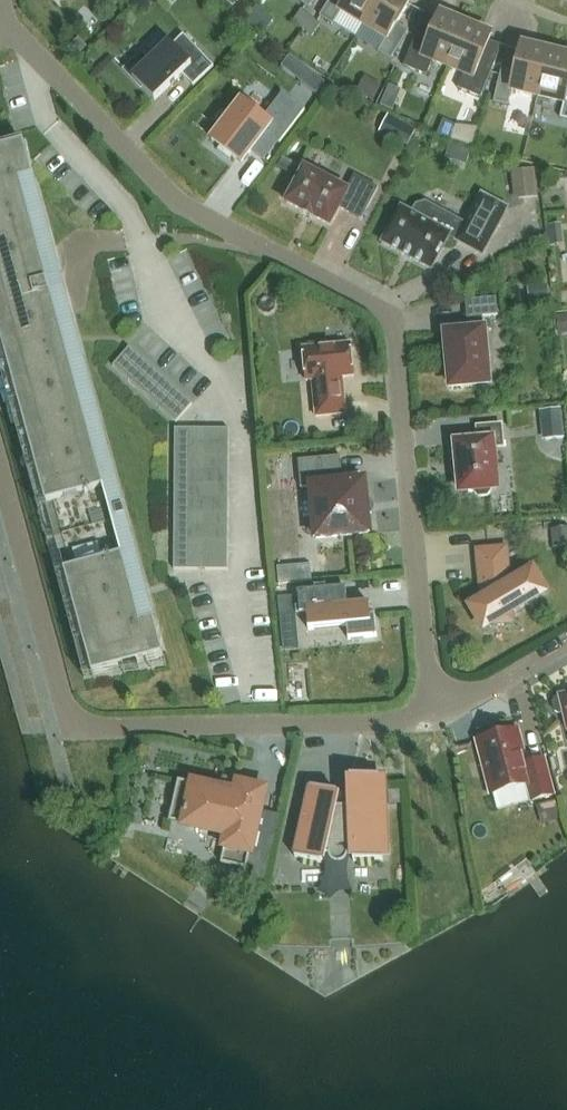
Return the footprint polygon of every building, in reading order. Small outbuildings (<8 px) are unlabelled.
[(308,8),(315,0),(298,0),(308,8)] [(379,0),(330,0),(320,16),(333,24),(342,10),(364,24),(379,0)] [(364,24),(387,38),(379,52),(391,60),(409,31),(397,24),(411,0),(379,0),(364,24)] [(301,10),(293,22),(302,29),(311,17),(301,10)] [(449,67),(465,26),(441,16),(441,14),(440,13),(434,29),(421,24),(404,66),(427,76),(433,60),(449,67)] [(311,17),(302,29),(312,36),(321,24),(311,17)] [(490,36),(465,26),(449,67),(464,73),(457,88),(480,98),(498,56),(485,51),(492,35),(491,34),(490,36)] [(170,43),(149,62),(143,55),(126,71),(155,101),(183,75),(193,86),(214,67),(183,35),(172,45),(170,43)] [(79,39),(71,47),(79,55),(87,48),(79,39)] [(538,96),(549,53),(523,46),(523,45),(522,44),(515,72),(502,69),(494,102),(508,106),(512,90),(538,96)] [(538,96),(564,102),(560,118),(566,120),(566,57),(549,53),(538,96)] [(325,85),(306,71),(298,81),(317,95),(325,85)] [(374,102),(378,92),(369,88),(364,97),(374,102)] [(242,163),(266,131),(279,141),(280,142),(304,109),(282,92),(263,118),(241,101),(212,140),(220,147),(217,150),(230,160),(233,156),(242,163)] [(472,143),(474,126),(452,123),(450,140),(472,143)] [(408,146),(417,129),(409,125),(400,142),(408,146)] [(24,143),(0,150),(0,336),(92,675),(164,656),(154,620),(141,624),(20,182),(34,179),(24,143)] [(283,157),(275,172),(292,182),(296,184),(304,168),(283,157)] [(361,219),(377,188),(354,176),(347,191),(304,168),(296,184),(292,182),(284,197),(288,199),(286,203),(303,211),(303,212),(313,218),(313,217),(330,226),(339,208),(361,219)] [(514,200),(539,197),(535,169),(511,172),(514,200)] [(401,207),(382,243),(431,269),(450,235),(457,239),(456,241),(482,255),(496,229),(470,215),(463,229),(423,208),(415,210),(413,214),(401,207)] [(548,303),(547,284),(527,286),(529,305),(548,303)] [(468,331),(446,333),(451,387),(488,383),(482,317),(498,315),(496,297),(466,300),(468,331)] [(556,316),(558,334),(566,333),(566,315),(556,316)] [(316,417),(346,413),(342,377),(353,375),(350,343),(327,345),(327,342),(309,344),(309,347),(303,348),(306,381),(312,380),(316,417)] [(121,356),(129,364),(131,366),(140,357),(129,347),(121,356)] [(129,364),(121,356),(113,366),(120,373),(129,364)] [(150,366),(140,357),(131,366),(137,371),(142,375),(150,366)] [(137,371),(131,366),(129,364),(120,373),(128,380),(137,371)] [(161,376),(150,366),(142,375),(144,378),(152,385),(161,376)] [(142,375),(137,371),(128,380),(136,387),(144,378),(142,375)] [(171,385),(161,376),(152,385),(160,392),(163,394),(171,385)] [(136,387),(144,394),(152,385),(144,378),(136,387)] [(160,392),(152,385),(144,394),(152,401),(160,392)] [(163,394),(168,399),(173,404),(182,395),(171,385),(163,394)] [(168,399),(163,394),(160,392),(152,401),(160,408),(168,399)] [(173,404),(176,406),(184,413),(192,404),(182,395),(173,404)] [(173,404),(168,399),(160,408),(168,415),(176,406),(173,404)] [(184,413),(176,406),(168,415),(176,422),(184,413)] [(561,409),(539,412),(543,441),(564,438),(561,409)] [(475,493),(479,497),(488,496),(491,492),(491,488),(496,488),(493,448),(504,447),(502,425),(477,427),(478,441),(456,443),(460,491),(474,490),(475,493)] [(175,428),(175,439),(187,439),(187,428),(175,428)] [(187,428),(187,439),(187,442),(199,442),(199,428),(187,428)] [(206,442),(229,443),(229,429),(206,428),(206,442)] [(175,439),(175,450),(187,450),(187,442),(187,439),(175,439)] [(187,442),(187,450),(187,456),(199,457),(199,442),(187,442)] [(229,457),(229,443),(206,442),(206,457),(229,457)] [(187,461),(187,456),(187,450),(175,450),(175,461),(187,461)] [(187,456),(187,461),(187,471),(199,471),(199,457),(187,456)] [(316,538),(369,533),(364,481),(343,483),(340,456),(298,460),(301,488),(312,487),(316,538)] [(228,471),(229,457),(206,457),(206,471),(228,471)] [(175,461),(174,472),(187,472),(187,471),(187,461),(175,461)] [(199,485),(199,471),(187,471),(187,472),(187,482),(187,485),(199,485)] [(206,471),(206,485),(228,485),(228,471),(206,471)] [(174,482),(187,482),(187,472),(174,472),(174,482)] [(174,482),(174,493),(187,493),(187,485),(187,482),(174,482)] [(187,485),(187,493),(187,499),(199,499),(199,485),(187,485)] [(228,485),(206,485),(205,499),(228,499),(228,485)] [(186,504),(187,499),(187,493),(174,493),(174,504),(186,504)] [(199,513),(199,499),(187,499),(186,504),(186,513),(199,513)] [(205,513),(228,513),(228,499),(205,499),(205,513)] [(174,504),(174,515),(186,515),(186,513),(186,504),(174,504)] [(186,513),(186,515),(186,526),(186,527),(199,527),(199,513),(186,513)] [(228,527),(228,513),(205,513),(205,527),(228,527)] [(174,515),(174,526),(186,526),(186,515),(174,515)] [(186,537),(186,527),(186,526),(174,526),(174,537),(186,537)] [(199,527),(186,527),(186,537),(186,541),(198,541),(199,527)] [(228,541),(228,527),(205,527),(205,541),(228,541)] [(551,529),(553,548),(566,547),(566,528),(551,529)] [(174,537),(174,548),(186,548),(186,541),(186,537),(174,537)] [(186,541),(186,548),(186,555),(198,555),(198,541),(186,541)] [(228,555),(228,541),(205,541),(205,555),(228,555)] [(174,548),(174,558),(186,558),(186,555),(186,548),(174,548)] [(532,571),(510,584),(504,548),(479,552),(486,598),(471,607),(484,629),(495,622),(511,621),(510,613),(545,593),(532,571)] [(198,569),(198,555),(186,555),(186,558),(186,569),(198,569)] [(205,555),(205,569),(228,570),(228,555),(205,555)] [(186,569),(186,558),(174,558),(174,569),(186,569)] [(369,603),(336,606),(335,589),(298,592),(300,614),(307,614),(309,630),(347,626),(348,639),(377,637),(375,616),(371,617),(369,603)] [(300,650),(296,612),(280,613),(283,652),(300,650)] [(563,713),(566,729),(566,694),(559,695),(560,698),(555,699),(553,703),(555,711),(559,713),(563,713)] [(553,795),(543,760),(525,765),(516,731),(479,741),(480,746),(477,747),(481,760),(484,760),(488,774),(485,775),(488,789),(491,788),(493,793),(497,810),(532,800),(553,795)] [(380,802),(379,776),(350,777),(351,799),(336,799),(337,792),(310,786),(294,856),(321,863),(322,858),(327,857),(330,862),(334,864),(338,864),(343,861),(346,858),(348,853),(353,853),(353,862),(383,860),(381,830),(372,830),(372,826),(380,826),(380,806),(371,806),(371,802),(380,802)] [(169,821),(228,834),(221,863),(247,869),(264,790),(239,785),(237,793),(179,780),(169,821)] [(401,805),(401,791),(390,791),(390,805),(401,805)] [(541,825),(560,820),(555,801),(536,806),(541,825)] [(272,849),(259,846),(253,869),(267,872),(272,849)]
